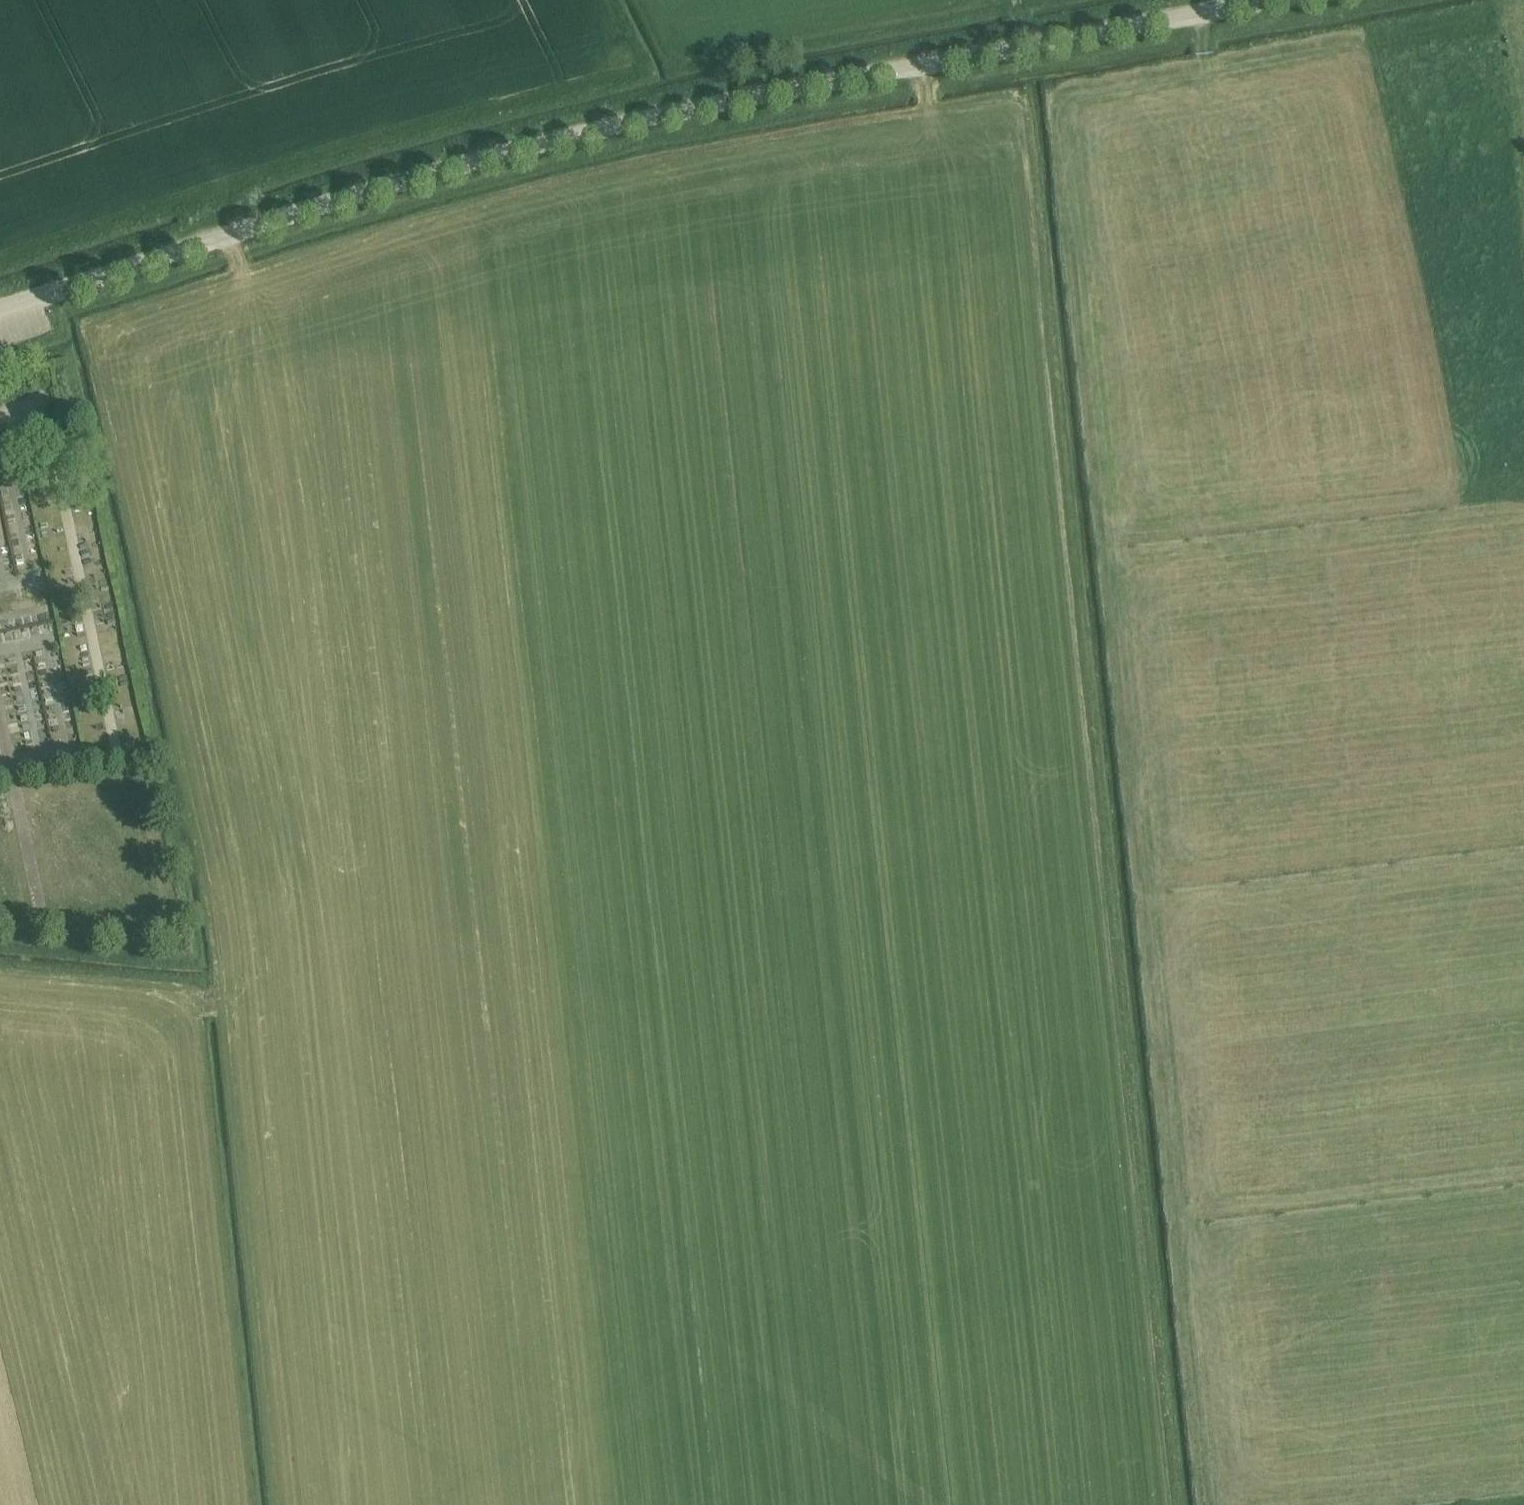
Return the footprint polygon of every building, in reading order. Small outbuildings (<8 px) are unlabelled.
[(28,471),(33,485),(52,480),(48,466),(28,471)]
